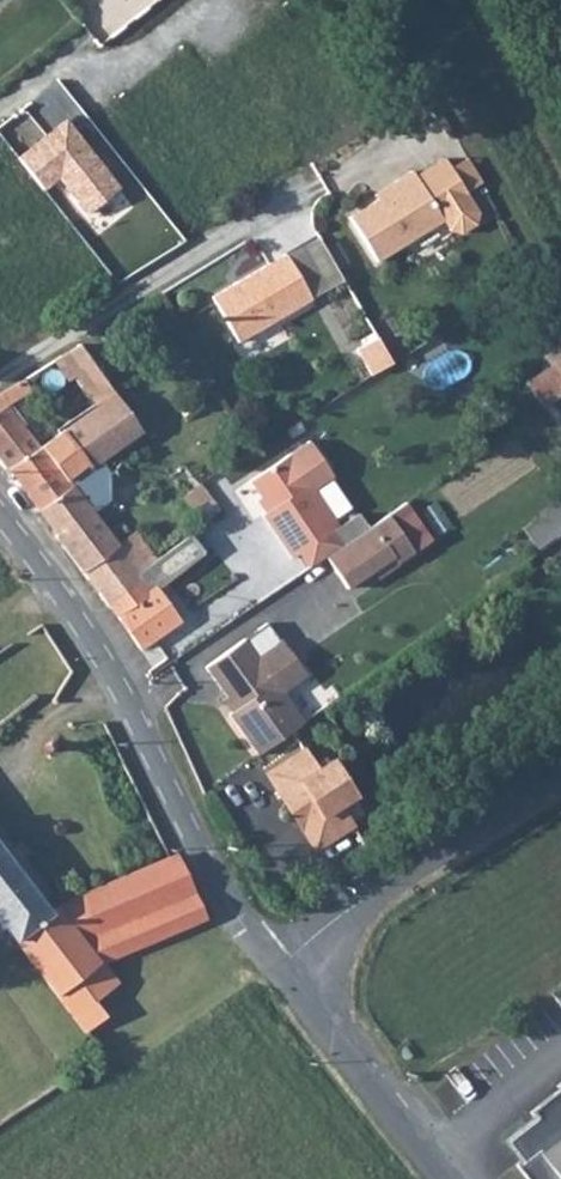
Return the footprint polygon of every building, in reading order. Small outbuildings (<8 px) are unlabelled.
[(66,115),(15,154),(42,188),(55,178),(82,213),(120,183),(66,115)] [(473,225),(476,214),(442,160),(413,178),(410,172),(394,182),(398,188),(377,201),(347,220),(374,263),(440,222),(447,232),(458,234),(473,225)] [(149,244),(135,218),(153,208),(139,183),(95,207),(108,230),(87,242),(103,270),(149,244)] [(0,296),(0,338),(7,346),(92,276),(64,242),(0,296)] [(281,253),(206,296),(232,343),(308,300),(281,253)] [(366,377),(386,365),(373,339),(352,350),(366,377)] [(77,344),(53,359),(65,376),(72,372),(93,401),(109,389),(89,361),(77,344)] [(552,410),(560,403),(560,354),(528,381),(552,410)] [(0,393),(0,401),(4,406),(23,391),(16,382),(0,393)] [(113,394),(58,433),(85,467),(137,428),(113,394)] [(38,511),(71,487),(67,481),(39,446),(37,448),(4,406),(0,401),(0,461),(38,511)] [(67,481),(85,467),(58,433),(39,446),(67,481)] [(280,540),(328,510),(312,487),(332,473),(310,437),(250,478),(269,506),(261,511),(280,540)] [(172,463),(165,468),(203,520),(216,509),(196,481),(183,462),(176,467),(172,463)] [(53,536),(102,601),(136,574),(71,487),(38,511),(56,534),(53,536)] [(280,540),(291,555),(298,551),(330,530),(337,524),(328,510),(280,540)] [(390,565),(409,552),(384,514),(339,545),(321,556),(340,586),(385,558),(390,565)] [(330,530),(298,551),(307,566),(321,556),(339,545),(330,530)] [(147,590),(136,574),(102,601),(115,613),(117,617),(138,647),(177,618),(153,585),(147,590)] [(233,708),(225,714),(254,754),(300,721),(240,639),(204,665),(233,708)] [(262,773),(310,850),(348,826),(335,806),(350,796),(328,760),(313,770),(300,749),(262,773)] [(86,1032),(106,1016),(95,1001),(120,982),(104,963),(206,919),(177,851),(49,910),(0,846),(0,918),(86,1032)] [(534,1116),(540,1123),(509,1146),(524,1165),(518,1170),(525,1178),(560,1178),(560,1095),(534,1116)]
